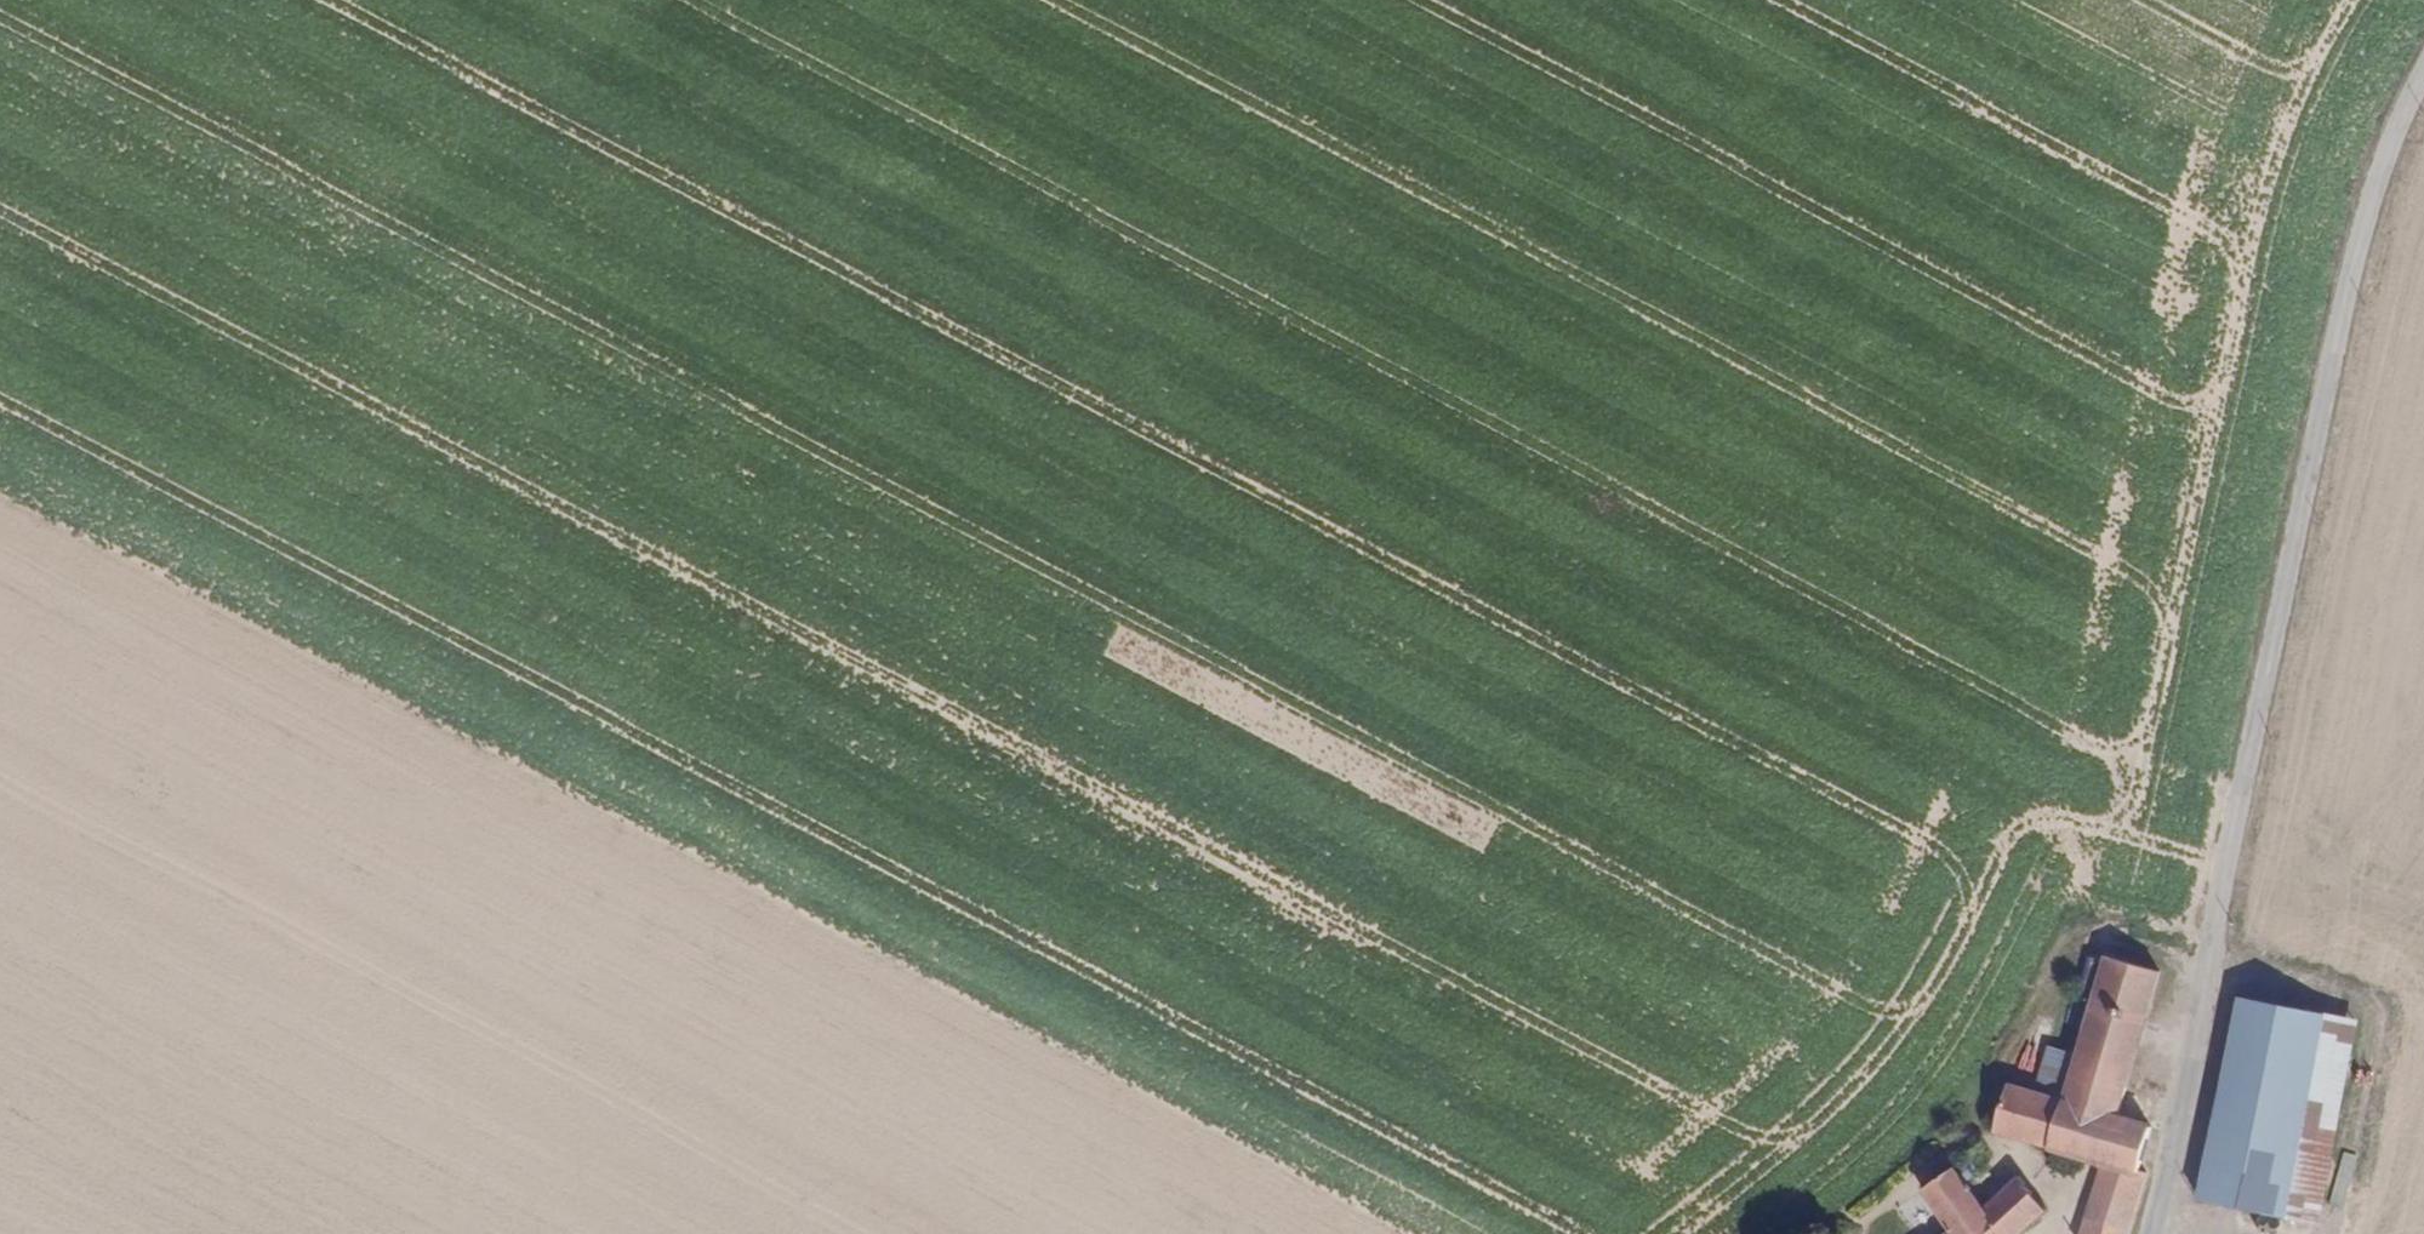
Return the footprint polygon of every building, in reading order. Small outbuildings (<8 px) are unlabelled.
[(2149,1128),(2116,1118),(2156,974),(2105,960),(2063,1104),(2005,1089),(1992,1134),(2103,1165),(2082,1233),(2126,1233),(2143,1178),(2135,1175),(2149,1128)] [(2193,1202),(2260,1215),(2284,1219),(2328,1020),(2235,1001),(2193,1202)] [(2037,1073),(2060,1080),(2070,1050),(2046,1043),(2037,1073)] [(2044,1208),(2021,1175),(2004,1191),(1998,1187),(1984,1196),(1989,1205),(1982,1210),(1965,1181),(1955,1167),(1927,1190),(1949,1228),(1941,1233),(2013,1233),(2044,1208)]
